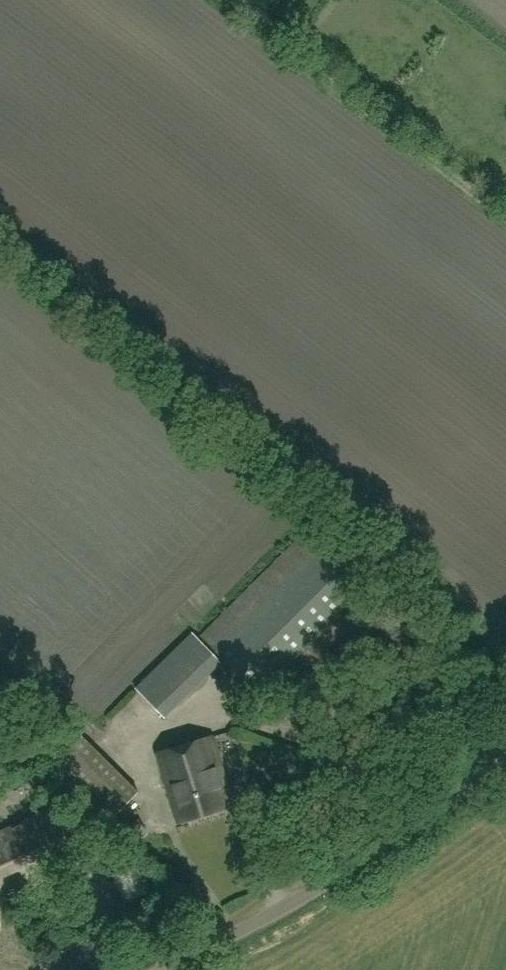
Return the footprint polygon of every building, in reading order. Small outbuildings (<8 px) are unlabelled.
[(259,693),(360,593),(316,549),(315,551),(299,536),(200,633),(259,693)] [(162,662),(140,683),(165,710),(203,674),(193,664),(177,678),(162,662)] [(138,792),(81,735),(53,764),(110,820),(138,792)] [(179,824),(208,815),(237,806),(215,737),(157,754),(179,824)] [(0,831),(0,875),(70,844),(54,807),(0,831)] [(132,837),(146,828),(139,818),(125,827),(132,837)]
